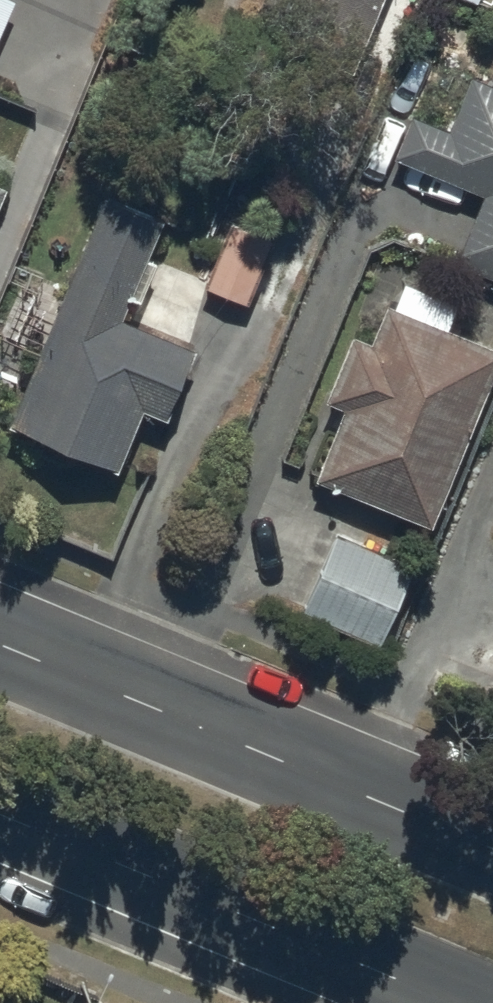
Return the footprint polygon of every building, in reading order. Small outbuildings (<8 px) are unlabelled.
[(387,0),(265,0),(244,52),(348,94),(387,0)] [(492,285),(492,91),(473,83),(450,137),(414,122),(396,165),(486,202),(458,271),(492,285)] [(13,433),(120,477),(145,417),(167,426),(196,356),(124,327),(164,229),(106,205),(13,433)] [(206,294),(250,311),(276,247),(232,230),(206,294)] [(434,535),(492,388),(492,354),(389,312),(373,351),(354,343),(327,409),(346,417),(317,489),(434,535)] [(416,573),(339,541),(306,619),(383,652),(416,573)]
